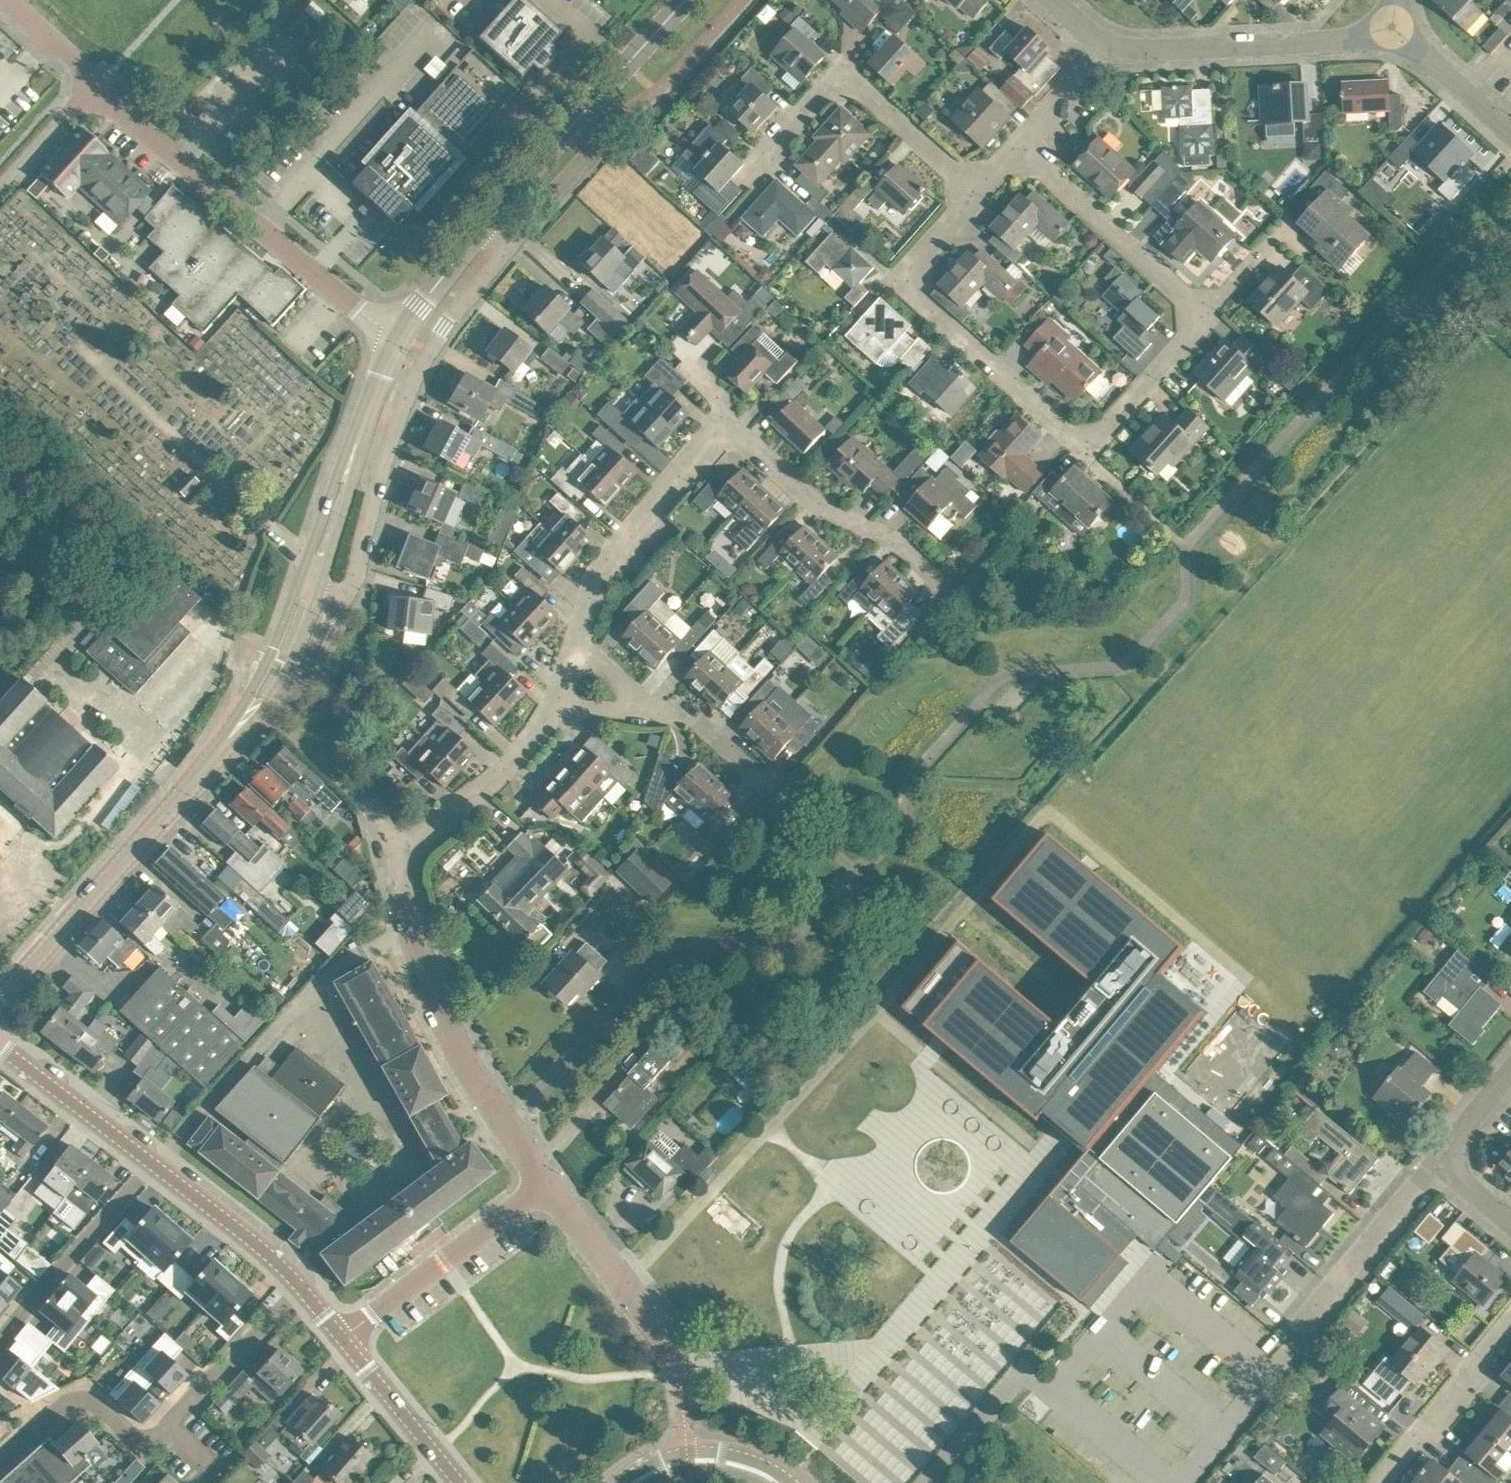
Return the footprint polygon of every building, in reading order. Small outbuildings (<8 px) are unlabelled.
[(561,33),(524,0),(513,0),(478,38),(521,77),(532,66),(541,74),(551,63),(560,53),(551,44),(561,33)] [(882,0),(835,0),(855,18),(852,22),(862,31),(876,16),(887,4),(882,0)] [(959,9),(961,6),(973,17),(974,18),(990,0),(949,0),(959,9)] [(1191,0),(1171,0),(1183,11),(1192,1),(1191,0)] [(1472,2),(1469,0),(1436,0),(1434,2),(1466,32),(1484,12),(1472,2)] [(1510,7),(1510,6),(1505,1),(1489,18),(1496,24),(1510,7)] [(898,35),(917,14),(904,3),(885,23),(898,35)] [(787,7),(779,16),(790,25),(798,16),(787,7)] [(825,56),(809,41),(817,32),(800,17),(791,26),(796,30),(773,55),(802,81),(825,56)] [(13,42),(0,28),(0,54),(13,42)] [(1035,96),(1061,68),(1044,53),(1049,48),(1028,28),(1017,40),(1006,31),(989,49),(1001,59),(1007,53),(1023,67),(1001,91),(1015,103),(1021,109),(1034,95),(1035,96)] [(1491,54),(1508,35),(1500,28),(1483,46),(1491,54)] [(925,64),(895,37),(870,64),(893,85),(908,68),(915,75),(925,64)] [(956,48),(949,55),(960,64),(966,57),(956,48)] [(977,48),(967,58),(980,71),(990,61),(977,48)] [(966,59),(957,68),(963,73),(970,73),(975,68),(966,59)] [(776,108),(765,98),(775,88),(760,74),(752,67),(736,84),(746,92),(727,113),(737,122),(740,119),(755,132),(776,108)] [(397,226),(499,112),(498,111),(497,111),(454,72),(453,71),(351,185),(397,226)] [(1403,130),(1401,94),(1389,95),(1388,80),(1343,83),(1343,93),(1341,93),(1342,113),(1388,110),(1389,131),(1403,130)] [(1015,103),(1001,91),(991,81),(982,92),(980,91),(981,90),(980,89),(952,120),(983,148),(1010,118),(1005,113),(1015,103)] [(1308,114),(1307,85),(1261,87),(1262,107),(1263,123),(1266,123),(1267,137),(1295,136),(1294,122),(1303,121),(1304,143),(1326,142),(1325,134),(1324,114),(1308,114)] [(1215,155),(1213,124),(1212,110),(1194,111),(1193,86),(1162,88),(1163,119),(1180,119),(1182,157),(1185,157),(1185,166),(1211,165),(1211,155),(1215,155)] [(926,101),(917,111),(925,119),(935,109),(926,101)] [(845,163),(857,149),(870,134),(842,108),(815,137),(819,140),(804,156),(799,162),(797,165),(804,172),(796,180),(795,181),(796,181),(813,197),(814,196),(821,203),(829,193),(819,184),(840,159),(845,163)] [(744,165),(731,153),(722,145),(724,142),(725,143),(728,140),(710,124),(682,155),(708,179),(699,188),(708,197),(704,202),(711,209),(719,216),(743,190),(742,189),(737,195),(726,185),(744,165)] [(1464,163),(1472,154),(1439,124),(1420,145),(1409,136),(1389,158),(1400,168),(1415,152),(1446,181),(1438,190),(1451,201),(1475,174),(1464,163)] [(734,127),(727,135),(735,143),(742,135),(734,127)] [(144,199),(151,191),(81,128),(40,174),(66,198),(77,185),(120,225),(136,208),(146,217),(153,208),(144,199)] [(1135,171),(1114,152),(1100,139),(1075,165),(1089,178),(1111,198),(1126,181),(1132,187),(1131,187),(1142,196),(1156,182),(1164,173),(1155,163),(1141,177),(1135,171)] [(798,150),(792,156),(799,162),(804,156),(798,150)] [(1227,153),(1217,154),(1218,168),(1228,167),(1227,153)] [(926,190),(900,166),(878,189),(904,213),(926,190)] [(1369,236),(1349,218),(1353,213),(1342,203),(1351,192),(1327,170),(1305,193),(1317,204),(1300,224),(1322,243),(1317,248),(1340,268),(1353,253),(1369,236)] [(1184,171),(1175,181),(1185,190),(1194,180),(1184,171)] [(50,184),(40,176),(27,190),(36,199),(50,184)] [(1259,177),(1250,187),(1259,195),(1268,185),(1259,177)] [(856,210),(876,187),(866,178),(845,201),(856,210)] [(1166,191),(1157,200),(1168,211),(1171,207),(1186,191),(1185,190),(1175,181),(1166,191)] [(834,215),(821,203),(814,196),(813,197),(806,205),(781,183),(773,192),(769,188),(743,218),(764,237),(779,220),(798,236),(816,215),(826,224),(834,215)] [(211,261),(232,237),(172,186),(153,208),(146,217),(144,219),(155,229),(147,237),(164,252),(149,268),(179,296),(180,296),(211,261)] [(878,190),(868,200),(879,210),(889,200),(878,190)] [(1069,224),(1038,197),(1031,204),(1021,195),(992,228),(1015,248),(1037,224),(1054,241),(1055,239),(1069,224)] [(30,200),(18,216),(34,229),(40,221),(79,252),(85,244),(30,200)] [(1236,235),(1221,222),(1199,202),(1184,219),(1180,215),(1177,218),(1182,223),(1163,245),(1183,263),(1197,248),(1212,262),(1236,235)] [(711,209),(698,224),(709,235),(712,232),(723,220),(725,217),(722,214),(719,217),(719,216),(711,209)] [(874,267),(849,245),(856,237),(860,240),(861,239),(834,215),(826,224),(825,225),(833,232),(805,262),(818,274),(826,265),(853,289),(845,298),(854,307),(869,291),(860,283),(874,267)] [(820,219),(807,233),(813,239),(822,229),(825,225),(820,219)] [(723,220),(712,232),(722,242),(733,230),(723,220)] [(601,239),(580,263),(595,276),(600,282),(601,282),(613,293),(645,258),(623,238),(613,228),(602,240),(601,239)] [(305,290),(280,267),(275,273),(232,237),(211,261),(180,296),(179,296),(172,304),(203,333),(238,295),(272,326),(305,290)] [(100,246),(93,254),(102,262),(109,255),(100,246)] [(1114,248),(1106,256),(1115,265),(1123,256),(1114,248)] [(1016,282),(986,254),(979,262),(969,253),(940,285),(962,306),(984,282),(1001,298),(1016,282)] [(1015,264),(1007,273),(1017,282),(1019,279),(1025,273),(1015,264)] [(1312,311),(1331,290),(1318,278),(1306,291),(1281,267),(1250,301),(1277,326),(1301,300),(1312,311)] [(747,328),(769,304),(756,292),(748,299),(735,287),(727,296),(700,269),(678,293),(698,313),(684,327),(700,342),(714,327),(721,334),(736,317),(747,328)] [(1148,330),(1160,316),(1139,298),(1144,293),(1123,274),(1102,297),(1121,315),(1117,319),(1125,326),(1114,338),(1137,359),(1152,343),(1142,334),(1146,328),(1148,330)] [(1017,282),(1003,297),(1012,305),(1028,287),(1019,279),(1017,282)] [(568,309),(559,300),(544,287),(543,287),(540,284),(530,295),(533,298),(522,311),(546,332),(557,320),(573,335),(583,324),(567,309),(568,309)] [(1060,289),(1053,297),(1062,305),(1069,298),(1060,289)] [(618,313),(593,290),(581,303),(606,326),(618,313)] [(916,342),(904,331),(899,327),(905,320),(881,297),(867,312),(846,335),(877,364),(883,369),(886,369),(888,369),(891,369),(893,368),(895,366),(901,361),(911,371),(918,363),(931,348),(920,338),(916,342)] [(1053,300),(1045,309),(1051,315),(1060,306),(1053,300)] [(776,301),(767,310),(775,318),(784,309),(776,301)] [(850,313),(841,323),(849,331),(859,321),(850,313)] [(618,339),(596,319),(587,329),(608,349),(618,339)] [(1101,373),(1059,334),(1062,331),(1049,319),(1026,345),(1038,356),(1033,362),(1076,401),(1086,389),(1096,398),(1109,383),(1100,374),(1101,373)] [(763,334),(754,326),(732,350),(735,347),(744,355),(726,373),(750,396),(751,395),(747,392),(765,372),(777,383),(798,361),(787,352),(780,360),(758,340),(763,334)] [(537,356),(519,341),(503,329),(486,351),(513,372),(521,361),(528,367),(537,356)] [(335,394),(259,332),(229,370),(289,419),(302,403),(317,415),(335,394)] [(196,333),(188,342),(197,350),(205,341),(196,333)] [(1210,356),(1194,373),(1209,387),(1219,396),(1223,400),(1246,375),(1242,371),(1249,363),(1254,367),(1264,356),(1258,351),(1244,337),(1234,347),(1229,343),(1225,339),(1210,356)] [(569,363),(548,347),(540,358),(560,374),(569,363)] [(585,375),(591,367),(576,355),(569,363),(585,375)] [(686,380),(661,357),(644,376),(654,384),(639,400),(673,431),(688,415),(666,394),(673,385),(678,390),(686,380)] [(976,388),(964,377),(965,376),(962,373),(961,374),(955,369),(948,376),(943,372),(945,370),(933,359),(919,374),(910,384),(921,394),(925,390),(952,415),(963,403),(976,388)] [(573,369),(567,376),(575,383),(581,375),(573,369)] [(507,399),(496,393),(496,392),(483,385),(466,375),(450,403),(467,413),(480,420),(489,405),(500,411),(507,399)] [(796,397),(807,385),(798,376),(786,387),(796,397)] [(1291,378),(1285,385),(1292,391),(1298,385),(1291,378)] [(579,382),(570,391),(580,400),(588,390),(579,382)] [(535,419),(543,406),(515,390),(508,403),(535,419)] [(570,391),(560,403),(569,412),(580,400),(570,391)] [(673,431),(639,400),(625,416),(609,402),(596,415),(618,435),(630,422),(658,448),(673,431)] [(826,430),(794,400),(772,423),(804,453),(826,430)] [(543,406),(535,419),(547,425),(552,411),(543,406)] [(1184,454),(1208,427),(1189,409),(1175,424),(1164,414),(1131,450),(1157,474),(1179,450),(1184,454)] [(1026,456),(1042,437),(1017,415),(1000,433),(997,431),(987,441),(990,444),(980,456),(1005,479),(1008,475),(1027,492),(1044,473),(1026,456)] [(516,450),(490,436),(473,426),(467,437),(439,421),(424,448),(442,458),(455,464),(462,450),(477,457),(482,447),(511,461),(516,450)] [(636,473),(613,453),(622,444),(600,425),(592,434),(605,446),(591,462),(621,489),(636,473)] [(901,480),(874,455),(871,459),(851,440),(842,450),(828,465),(842,478),(845,475),(863,492),(871,484),(885,497),(901,480)] [(967,441),(952,458),(962,468),(978,450),(967,441)] [(908,459),(920,470),(923,467),(931,458),(919,447),(908,459)] [(621,489),(591,462),(575,479),(562,467),(554,476),(574,494),(582,485),(605,507),(621,489)] [(977,506),(966,496),(970,491),(956,478),(944,467),(935,478),(923,467),(920,470),(911,479),(897,494),(917,511),(913,515),(928,529),(942,513),(951,521),(958,513),(965,519),(977,506)] [(1081,537),(1113,501),(1075,467),(1063,480),(1053,471),(1033,493),(1081,537)] [(733,512),(759,483),(744,469),(727,487),(716,477),(694,501),(704,511),(716,497),(733,512)] [(185,496),(198,482),(190,474),(176,488),(185,496)] [(441,523),(454,494),(421,479),(408,508),(415,512),(418,514),(419,513),(441,523)] [(458,497),(483,508),(489,495),(464,483),(458,497)] [(786,508),(777,500),(759,483),(733,512),(747,525),(734,539),(747,551),(786,508)] [(593,541),(560,511),(568,502),(557,493),(549,502),(564,515),(550,531),(578,557),(593,541)] [(1016,496),(1006,508),(1013,515),(1024,503),(1016,496)] [(504,507),(499,518),(510,523),(515,512),(504,507)] [(795,569),(821,540),(806,526),(785,548),(776,541),(759,560),(767,567),(778,554),(795,569)] [(578,557),(550,531),(535,547),(527,540),(514,553),(535,572),(546,559),(562,574),(578,557)] [(428,581),(433,566),(441,569),(445,559),(461,565),(465,556),(479,561),(483,550),(457,540),(438,533),(434,544),(408,534),(395,568),(403,571),(402,572),(428,581)] [(679,535),(671,543),(682,553),(689,544),(679,535)] [(818,579),(839,556),(821,540),(795,569),(811,583),(799,597),(809,606),(813,601),(827,587),(818,579)] [(728,561),(719,571),(729,580),(737,570),(728,561)] [(876,604),(901,575),(886,561),(866,584),(857,576),(839,596),(847,603),(859,589),(876,604)] [(190,633),(179,623),(200,599),(163,566),(86,652),(134,695),(190,633)] [(514,575),(521,582),(529,573),(522,567),(514,575)] [(919,618),(907,606),(920,592),(901,575),(876,604),(867,613),(884,628),(877,635),(877,637),(891,649),(919,618)] [(639,654),(676,613),(660,598),(665,592),(652,580),(630,604),(643,616),(622,639),(639,654)] [(430,634),(434,606),(449,610),(454,596),(426,587),(422,601),(392,598),(389,630),(409,632),(430,634)] [(557,616),(543,602),(529,589),(514,606),(542,632),(557,616)] [(744,596),(733,608),(741,615),(751,603),(744,596)] [(542,632),(514,606),(498,622),(527,649),(542,632)] [(474,619),(481,625),(491,615),(484,609),(474,619)] [(685,654),(698,640),(709,628),(700,620),(692,628),(676,613),(639,654),(655,669),(676,647),(685,654)] [(461,626),(460,627),(467,633),(475,625),(468,618),(461,626)] [(702,695),(728,666),(740,652),(715,630),(711,634),(697,649),(706,657),(685,680),(702,695)] [(788,636),(781,644),(789,651),(796,644),(788,636)] [(808,637),(798,649),(807,658),(818,646),(808,637)] [(525,693),(503,673),(512,664),(491,645),(482,655),(488,661),(475,676),(482,682),(511,709),(525,693)] [(864,655),(855,665),(864,674),(870,667),(873,664),(864,655)] [(748,695),(761,680),(774,665),(764,656),(744,679),(728,666),(702,695),(718,710),(739,687),(748,695)] [(369,672),(362,679),(372,691),(380,685),(369,672)] [(411,674),(403,683),(412,691),(420,683),(411,674)] [(94,746),(95,745),(44,700),(47,696),(24,676),(0,702),(0,784),(19,800),(14,806),(29,820),(32,817),(54,838),(74,815),(77,817),(100,792),(98,790),(118,767),(94,746)] [(511,709),(482,682),(466,699),(443,678),(432,691),(441,699),(444,696),(465,715),(473,706),(495,726),(511,709)] [(755,713),(740,730),(756,745),(795,703),(779,688),(770,680),(752,699),(760,707),(755,713)] [(795,703),(756,745),(773,760),(788,743),(794,737),(802,745),(820,726),(811,717),(795,703)] [(475,754),(453,734),(461,725),(440,706),(431,716),(437,721),(423,737),(431,745),(460,771),(475,754)] [(349,713),(338,716),(343,732),(354,728),(349,713)] [(610,725),(605,732),(612,738),(618,731),(610,725)] [(460,771),(431,745),(423,737),(407,754),(401,748),(393,757),(414,776),(423,767),(445,787),(460,771)] [(633,776),(620,764),(623,760),(606,744),(598,753),(592,747),(588,752),(581,746),(565,763),(603,798),(619,781),(624,786),(633,776)] [(341,800),(284,747),(283,748),(280,751),(268,764),(283,777),(292,786),(300,778),(313,791),(315,792),(312,795),(330,811),(341,800)] [(680,815),(715,777),(698,762),(682,779),(677,775),(667,785),(653,772),(643,801),(655,811),(664,801),(680,815)] [(603,798),(565,763),(551,779),(554,782),(546,791),(543,788),(531,801),(552,819),(562,807),(580,823),(603,798)] [(320,819),(279,781),(264,767),(249,784),(273,806),(279,800),(302,821),(304,818),(314,827),(320,819)] [(717,819),(723,812),(718,807),(731,792),(715,777),(680,815),(696,830),(689,838),(707,855),(729,831),(717,819)] [(290,828),(260,802),(246,788),(230,805),(245,818),(254,826),(260,820),(281,838),(290,828)] [(261,850),(230,822),(215,809),(200,825),(224,848),(228,844),(249,863),(261,850)] [(531,907),(568,870),(539,842),(534,842),(533,842),(532,843),(521,832),(506,847),(516,857),(491,883),(492,884),(476,900),(521,943),(522,943),(537,927),(526,916),(533,909),(531,907)] [(959,943),(904,1008),(1039,1121),(1045,1113),(1089,1151),(1012,1242),(1082,1301),(1138,1235),(1156,1250),(1168,1235),(1183,1218),(1246,1143),(1158,1069),(1205,1013),(1205,1012),(1162,975),(1184,948),(1050,835),(995,900),(1094,984),(1059,1026),(959,943)] [(225,897),(185,861),(171,847),(153,866),(216,923),(209,931),(230,950),(239,940),(234,935),(240,928),(216,907),(225,897)] [(316,870),(293,848),(282,859),(306,882),(316,870)] [(582,849),(572,860),(590,877),(583,884),(594,894),(610,876),(582,849)] [(671,883),(636,849),(616,870),(652,903),(671,883)] [(344,860),(334,870),(352,888),(362,878),(344,860)] [(267,900),(246,881),(243,878),(232,890),(279,933),(290,921),(267,900)] [(198,926),(178,907),(155,885),(137,904),(161,926),(174,937),(183,927),(191,934),(198,926)] [(351,887),(332,907),(352,927),(371,906),(352,888),(351,887)] [(370,889),(364,896),(372,903),(378,897),(370,889)] [(153,935),(161,926),(137,904),(120,923),(156,956),(165,947),(153,935)] [(138,947),(127,938),(124,941),(99,917),(74,944),(99,966),(107,956),(119,967),(138,947)] [(533,953),(551,934),(540,924),(537,927),(522,943),(533,953)] [(1426,927),(1418,938),(1425,944),(1433,933),(1426,927)] [(327,930),(315,944),(327,955),(339,941),(327,930)] [(209,931),(201,939),(216,953),(222,959),(228,953),(230,950),(209,931)] [(599,975),(596,973),(606,961),(591,948),(585,942),(574,954),(571,952),(555,969),(542,984),(564,1004),(577,991),(575,990),(579,986),(585,991),(599,975)] [(1498,1001),(1483,989),(1491,979),(1493,980),(1494,979),(1458,949),(1423,992),(1437,1004),(1442,997),(1466,1016),(1455,1030),(1473,1045),(1485,1030),(1483,1028),(1500,1008),(1499,1007),(1498,1009),(1494,1006),(1498,1001)] [(284,1164),(320,1118),(319,1117),(344,1085),(296,1047),(271,1079),(254,1066),(214,1110),(249,1137),(244,1144),(209,1116),(187,1144),(296,1230),(289,1239),(296,1246),(298,1247),(306,1237),(320,1248),(322,1251),(319,1254),(343,1286),(401,1243),(407,1251),(442,1224),(436,1216),(494,1173),(470,1141),(462,1146),(436,1101),(447,1095),(371,961),(333,983),(436,1166),(352,1229),(342,1221),(347,1214),(348,1215),(349,1214),(324,1194),(324,1195),(325,1196),(319,1203),(274,1168),(279,1161),(284,1164)] [(244,1044),(174,981),(159,967),(119,1011),(204,1088),(244,1044)] [(73,1017),(81,1008),(93,992),(72,976),(64,986),(72,993),(59,1009),(42,1032),(68,1052),(86,1028),(73,1017)] [(274,990),(267,998),(277,1007),(284,1000),(274,990)] [(218,1004),(211,1012),(244,1042),(262,1021),(245,1005),(233,1018),(218,1004)] [(657,1043),(678,1019),(668,1010),(646,1033),(657,1043)] [(94,1072),(106,1056),(118,1040),(106,1030),(99,1038),(86,1028),(68,1052),(90,1069),(94,1072)] [(137,1064),(152,1043),(142,1035),(126,1056),(137,1064)] [(1337,1037),(1326,1051),(1339,1062),(1350,1048),(1337,1037)] [(152,1086),(161,1075),(155,1070),(167,1055),(153,1045),(133,1071),(143,1079),(128,1098),(158,1121),(173,1102),(152,1086)] [(645,1088),(669,1059),(654,1046),(629,1074),(634,1079),(628,1085),(625,1083),(606,1104),(632,1127),(645,1112),(656,1098),(645,1088)] [(1422,1087),(1436,1070),(1414,1052),(1399,1071),(1396,1068),(1374,1096),(1389,1108),(1393,1102),(1413,1119),(1432,1095),(1422,1087)] [(18,1104),(0,1090),(0,1127),(3,1123),(18,1104)] [(1349,1161),(1333,1180),(1350,1194),(1379,1159),(1329,1117),(1336,1109),(1327,1102),(1320,1110),(1317,1108),(1297,1133),(1311,1145),(1319,1135),(1349,1161)] [(18,1104),(3,1123),(0,1127),(0,1141),(22,1158),(32,1145),(33,1146),(47,1127),(18,1104)] [(173,1111),(162,1123),(171,1131),(182,1119),(173,1111)] [(1258,1133),(1248,1144),(1259,1153),(1269,1142),(1258,1133)] [(1503,1148),(1509,1154),(1500,1164),(1509,1172),(1505,1176),(1510,1181),(1510,1138),(1503,1148)] [(624,1170),(648,1191),(653,1186),(664,1196),(689,1170),(698,1178),(719,1155),(709,1146),(699,1156),(687,1144),(671,1161),(650,1141),(624,1170)] [(64,1198),(92,1162),(70,1145),(58,1161),(43,1181),(64,1198)] [(1284,1155),(1299,1168),(1321,1185),(1329,1175),(1292,1145),(1284,1155)] [(101,1194),(114,1179),(92,1162),(64,1198),(86,1215),(101,1194)] [(1334,1213),(1323,1204),(1332,1194),(1321,1185),(1299,1168),(1273,1199),(1286,1210),(1276,1223),(1298,1241),(1299,1240),(1307,1247),(1307,1246),(1304,1243),(1321,1223),(1324,1226),(1334,1213)] [(1293,1253),(1294,1252),(1264,1227),(1212,1185),(1200,1200),(1216,1213),(1214,1215),(1242,1238),(1244,1236),(1254,1244),(1232,1271),(1244,1282),(1235,1292),(1252,1306),(1261,1295),(1264,1298),(1287,1270),(1281,1265),(1292,1251),(1293,1252),(1292,1253),(1293,1253)] [(145,1255),(172,1224),(153,1207),(136,1227),(125,1218),(102,1243),(114,1253),(120,1246),(139,1262),(145,1255)] [(4,1209),(0,1214),(0,1248),(15,1260),(29,1243),(11,1228),(17,1220),(4,1209)] [(1431,1212),(1415,1230),(1429,1242),(1444,1224),(1431,1212)] [(1183,1218),(1168,1235),(1186,1250),(1201,1233),(1183,1218)] [(1505,1280),(1480,1259),(1489,1248),(1456,1221),(1442,1239),(1457,1251),(1468,1261),(1454,1278),(1466,1288),(1481,1301),(1476,1307),(1477,1307),(1480,1304),(1483,1307),(1505,1280)] [(191,1241),(172,1224),(145,1255),(162,1270),(156,1278),(168,1288),(184,1270),(173,1261),(191,1241)] [(5,1306),(20,1288),(6,1276),(14,1266),(0,1254),(0,1303),(5,1306)] [(204,1308),(231,1277),(213,1260),(195,1280),(184,1270),(168,1288),(180,1299),(186,1292),(204,1308)] [(69,1274),(54,1292),(89,1321),(114,1290),(96,1275),(85,1287),(69,1274)] [(250,1294),(231,1277),(204,1308),(222,1323),(215,1331),(227,1341),(243,1323),(232,1314),(250,1294)] [(1392,1290),(1380,1304),(1414,1332),(1425,1318),(1392,1290)] [(64,1352),(89,1321),(54,1292),(38,1311),(55,1324),(45,1337),(51,1342),(64,1352)] [(1360,1296),(1352,1305),(1359,1310),(1367,1301),(1360,1296)] [(1353,1310),(1342,1323),(1357,1336),(1369,1322),(1353,1310)] [(51,1342),(45,1337),(28,1323),(15,1339),(17,1340),(8,1351),(6,1350),(0,1358),(0,1378),(13,1389),(15,1387),(18,1389),(17,1389),(32,1401),(56,1390),(56,1388),(31,1368),(51,1342)] [(1386,1357),(1374,1372),(1400,1393),(1412,1380),(1415,1383),(1436,1358),(1439,1361),(1448,1350),(1432,1337),(1421,1328),(1393,1362),(1386,1357)] [(164,1333),(137,1363),(155,1379),(170,1394),(187,1375),(171,1361),(182,1349),(164,1333)] [(280,1394),(302,1370),(279,1349),(251,1379),(242,1371),(221,1393),(234,1405),(253,1385),(272,1403),(280,1394)] [(144,1391),(155,1379),(137,1363),(109,1393),(143,1424),(160,1406),(144,1391)] [(1503,1377),(1510,1383),(1510,1367),(1503,1377)] [(1376,1436),(1383,1428),(1384,1427),(1360,1406),(1340,1389),(1325,1406),(1337,1416),(1322,1433),(1340,1448),(1356,1461),(1376,1436)] [(280,1414),(273,1422),(282,1431),(293,1441),(294,1442),(290,1447),(305,1460),(308,1463),(322,1447),(320,1445),(314,1439),(324,1428),(338,1413),(321,1398),(312,1407),(306,1402),(293,1417),(288,1421),(280,1414)] [(1502,1409),(1495,1418),(1489,1413),(1485,1413),(1476,1424),(1484,1431),(1506,1450),(1510,1444),(1510,1416),(1502,1409)] [(1262,1421),(1254,1432),(1265,1441),(1273,1430),(1262,1421)] [(81,1474),(91,1465),(83,1456),(96,1444),(77,1423),(54,1444),(50,1439),(0,1482),(71,1482),(81,1474)] [(1506,1450),(1484,1431),(1466,1453),(1478,1464),(1470,1473),(1468,1471),(1481,1482),(1494,1482),(1504,1471),(1495,1464),(1506,1450)] [(246,1433),(243,1436),(244,1440),(248,1442),(252,1441),(254,1438),(253,1434),(249,1432),(246,1433)] [(1251,1436),(1242,1447),(1254,1457),(1263,1446),(1251,1436)] [(371,1455),(351,1438),(342,1448),(339,1445),(320,1466),(339,1482),(350,1482),(351,1482),(364,1466),(362,1465),(371,1455)] [(244,1454),(259,1468),(270,1455),(265,1450),(255,1441),(244,1454)] [(1263,1446),(1254,1457),(1276,1475),(1286,1463),(1265,1445),(1263,1446)] [(1002,1450),(992,1462),(998,1467),(1008,1466),(1014,1460),(1002,1450)] [(1468,1471),(1459,1481),(1434,1460),(1426,1470),(1424,1469),(1421,1473),(1422,1474),(1416,1482),(1481,1482),(1468,1471)] [(315,1477),(304,1468),(291,1482),(310,1482),(315,1477)] [(122,1473),(114,1482),(130,1482),(132,1481),(122,1473)] [(1256,1482),(1274,1482),(1263,1474),(1256,1482)]
